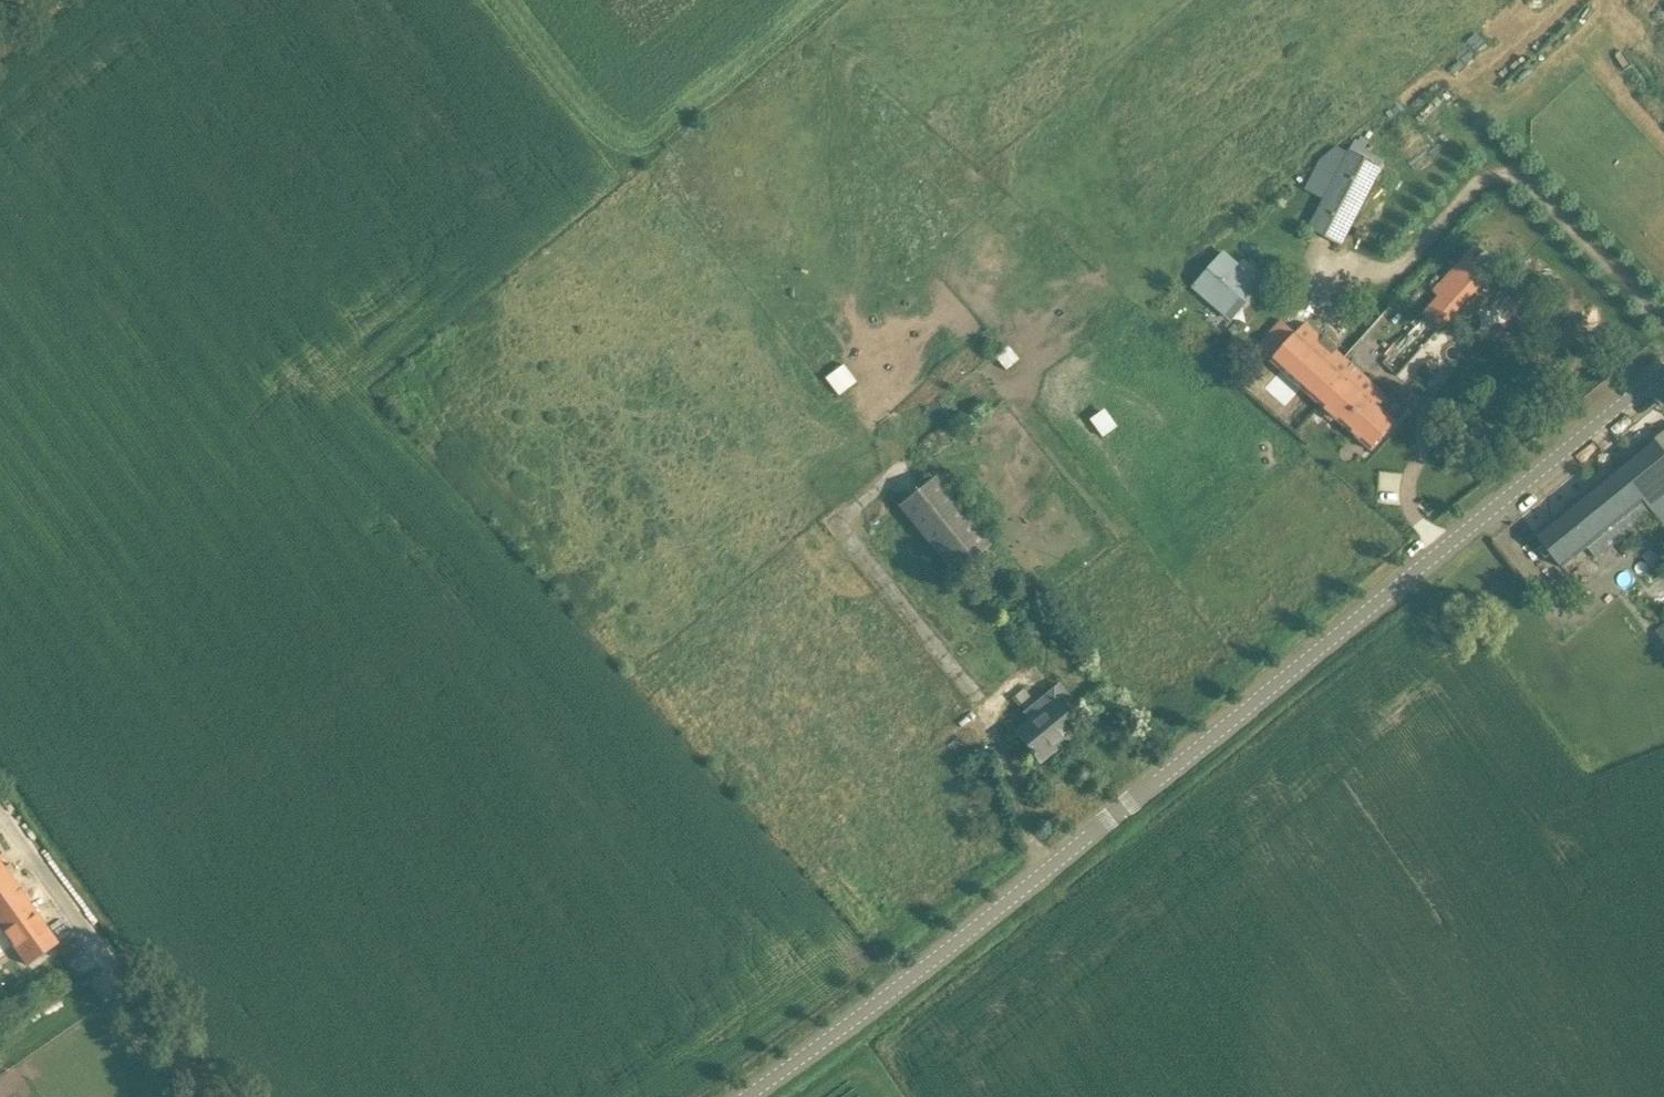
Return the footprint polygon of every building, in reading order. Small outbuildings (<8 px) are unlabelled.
[(1310,229),(1341,245),(1382,167),(1361,156),(1367,145),(1356,140),(1310,229)] [(1496,260),(1486,251),(1480,258),(1476,255),(1439,295),(1457,312),(1492,272),(1488,269),(1496,260)] [(1251,277),(1238,266),(1225,254),(1195,287),(1231,319),(1267,279),(1257,271),(1251,277)] [(1383,363),(1398,376),(1442,328),(1427,315),(1383,363)] [(1262,342),(1257,348),(1272,361),(1321,405),(1342,381),(1341,380),(1354,365),(1306,323),(1297,333),(1282,320),(1276,326),(1279,328),(1264,344),(1262,342)] [(837,396),(856,382),(841,363),(823,377),(837,396)] [(1342,381),(1321,405),(1325,409),(1325,417),(1331,422),(1339,421),(1355,435),(1372,450),(1397,422),(1379,406),(1388,396),(1372,382),(1354,365),(1341,380),(1342,381)] [(1654,439),(1663,451),(1663,431),(1654,439)] [(1654,439),(1536,535),(1563,568),(1588,548),(1596,558),(1653,512),(1663,525),(1663,524),(1663,451),(1654,439)] [(938,476),(900,506),(954,574),(992,544),(938,476)] [(1024,688),(1012,698),(1025,713),(1030,720),(1016,732),(1031,751),(1030,752),(1033,756),(1034,755),(1040,762),(1041,760),(1039,758),(1061,740),(1063,742),(1078,731),(1064,715),(1076,706),(1059,685),(1037,703),(1024,688)] [(10,941),(28,965),(58,943),(0,862),(0,948),(10,941)]
